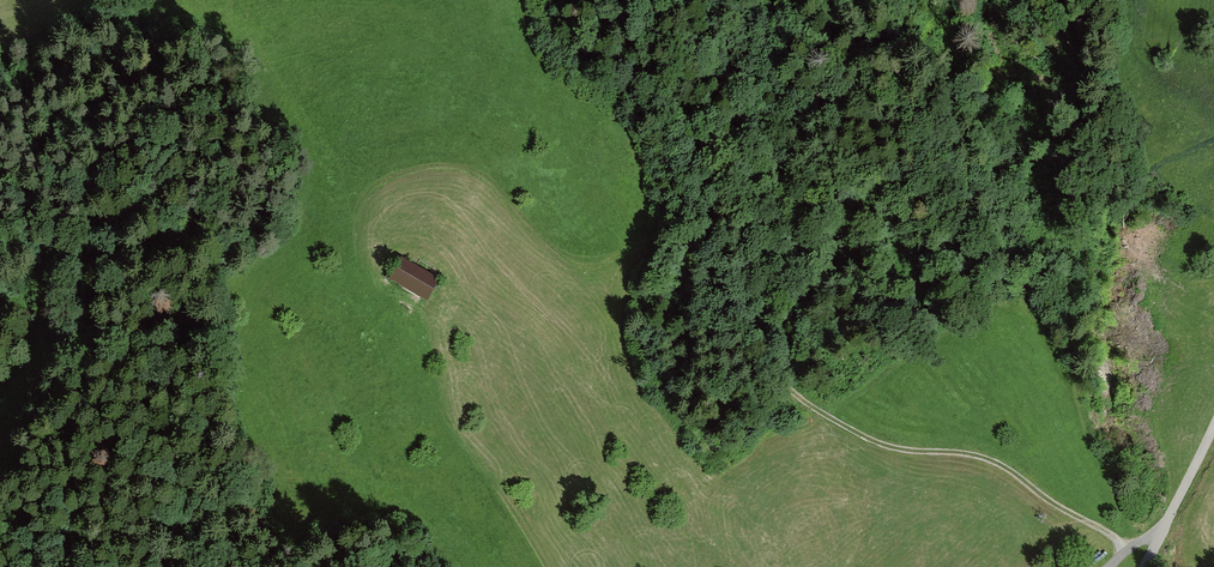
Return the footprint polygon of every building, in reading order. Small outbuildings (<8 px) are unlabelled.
[(435,279),(397,260),(380,295),(404,307),(409,297),(422,304),(435,279)]
